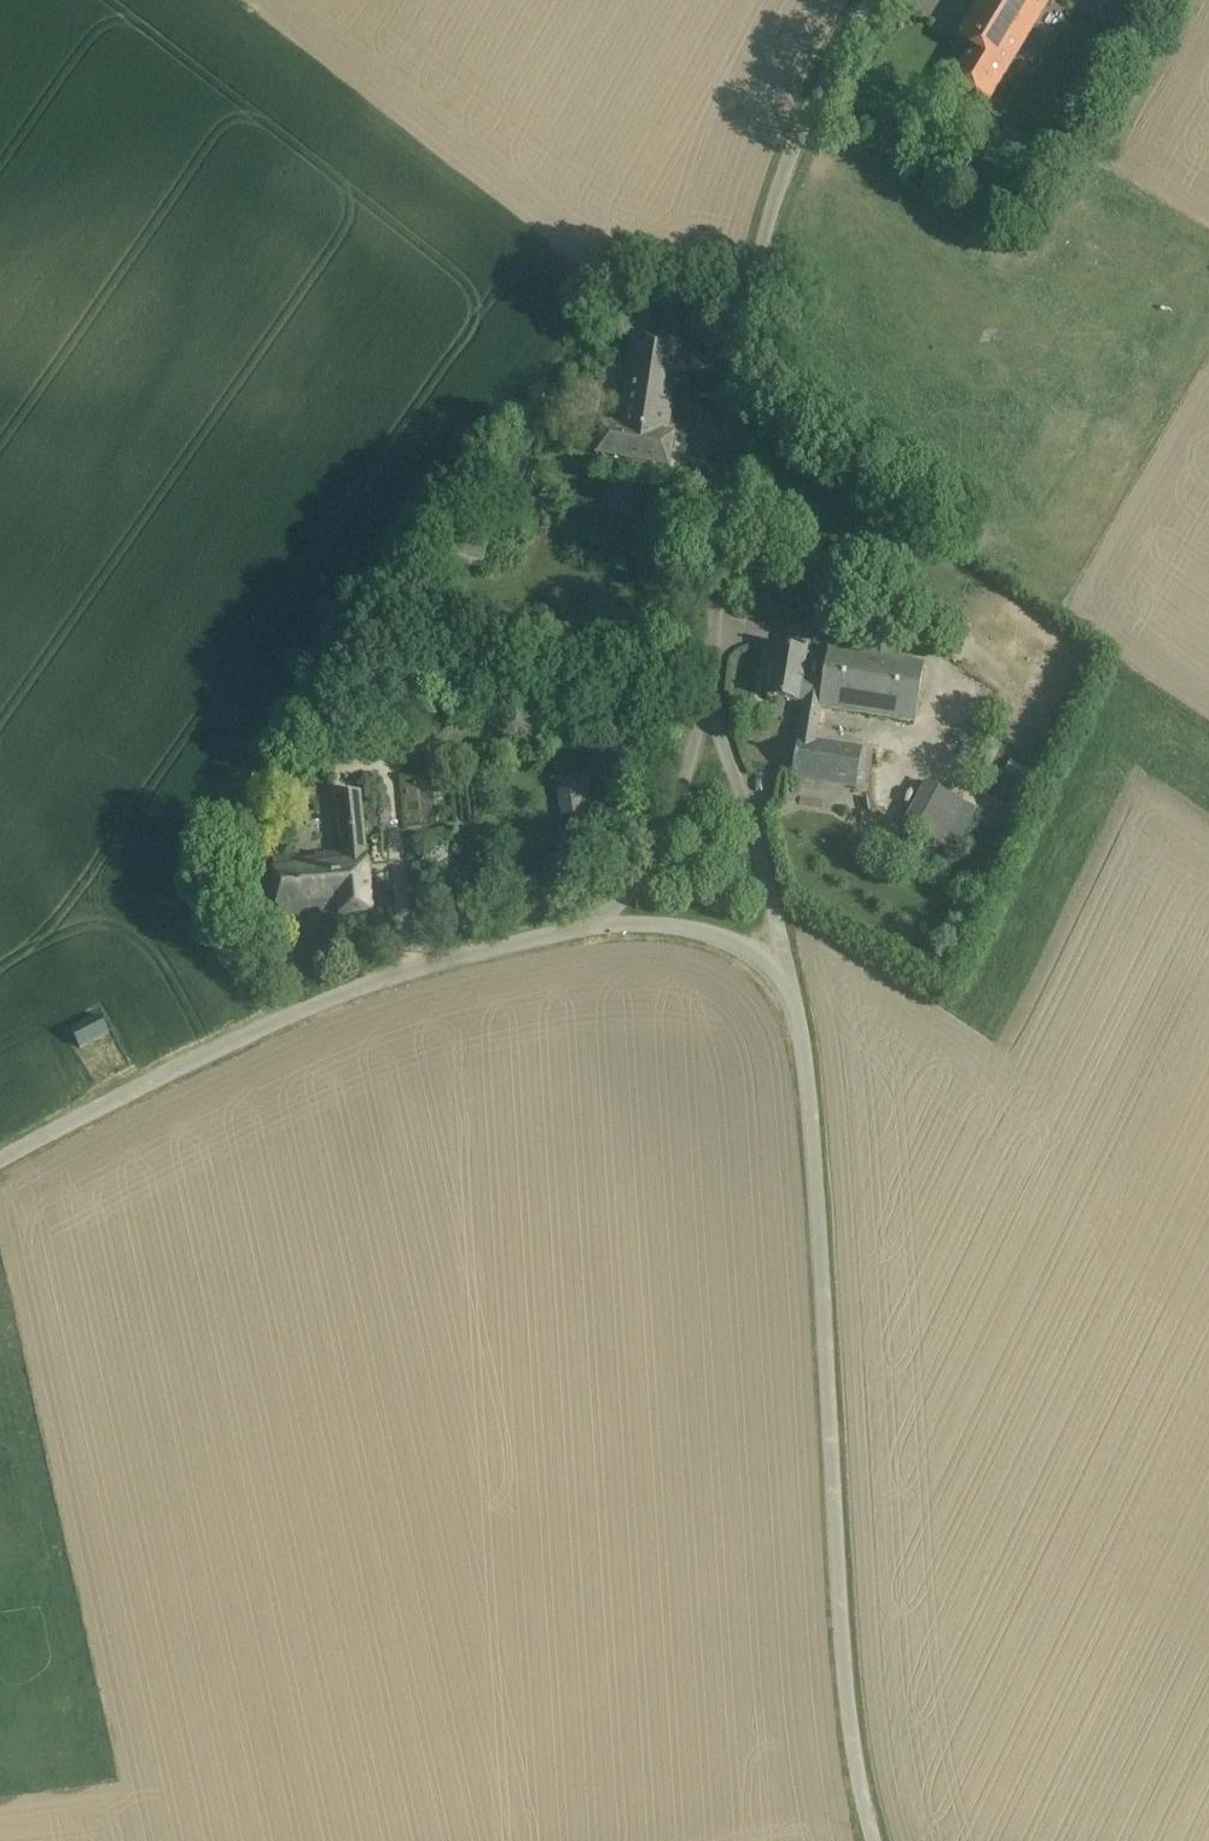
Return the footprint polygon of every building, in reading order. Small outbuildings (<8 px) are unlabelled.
[(956,41),(971,50),(953,80),(987,101),(1048,0),(982,0),(956,41)] [(627,311),(624,334),(633,336),(619,424),(601,422),(598,441),(596,455),(598,455),(645,464),(669,468),(674,436),(667,434),(681,343),(685,319),(627,311)] [(607,332),(609,320),(588,317),(586,329),(607,332)] [(805,653),(771,648),(767,669),(772,670),(767,698),(798,703),(799,696),(805,697),(799,738),(798,739),(792,778),(856,788),(860,764),(862,748),(814,741),(820,707),(914,722),(923,666),(851,654),(827,650),(822,681),(801,678),(805,653)] [(589,777),(558,781),(563,821),(594,818),(589,777)] [(975,809),(925,784),(904,827),(954,852),(975,809)] [(372,913),(360,792),(336,795),(333,795),(337,836),(342,836),(343,852),(273,859),(276,893),(278,917),(339,911),(339,917),(372,913)] [(925,842),(890,823),(877,847),(903,860),(911,846),(920,851),(925,842)] [(108,1034),(100,1017),(71,1031),(80,1048),(108,1034)]
